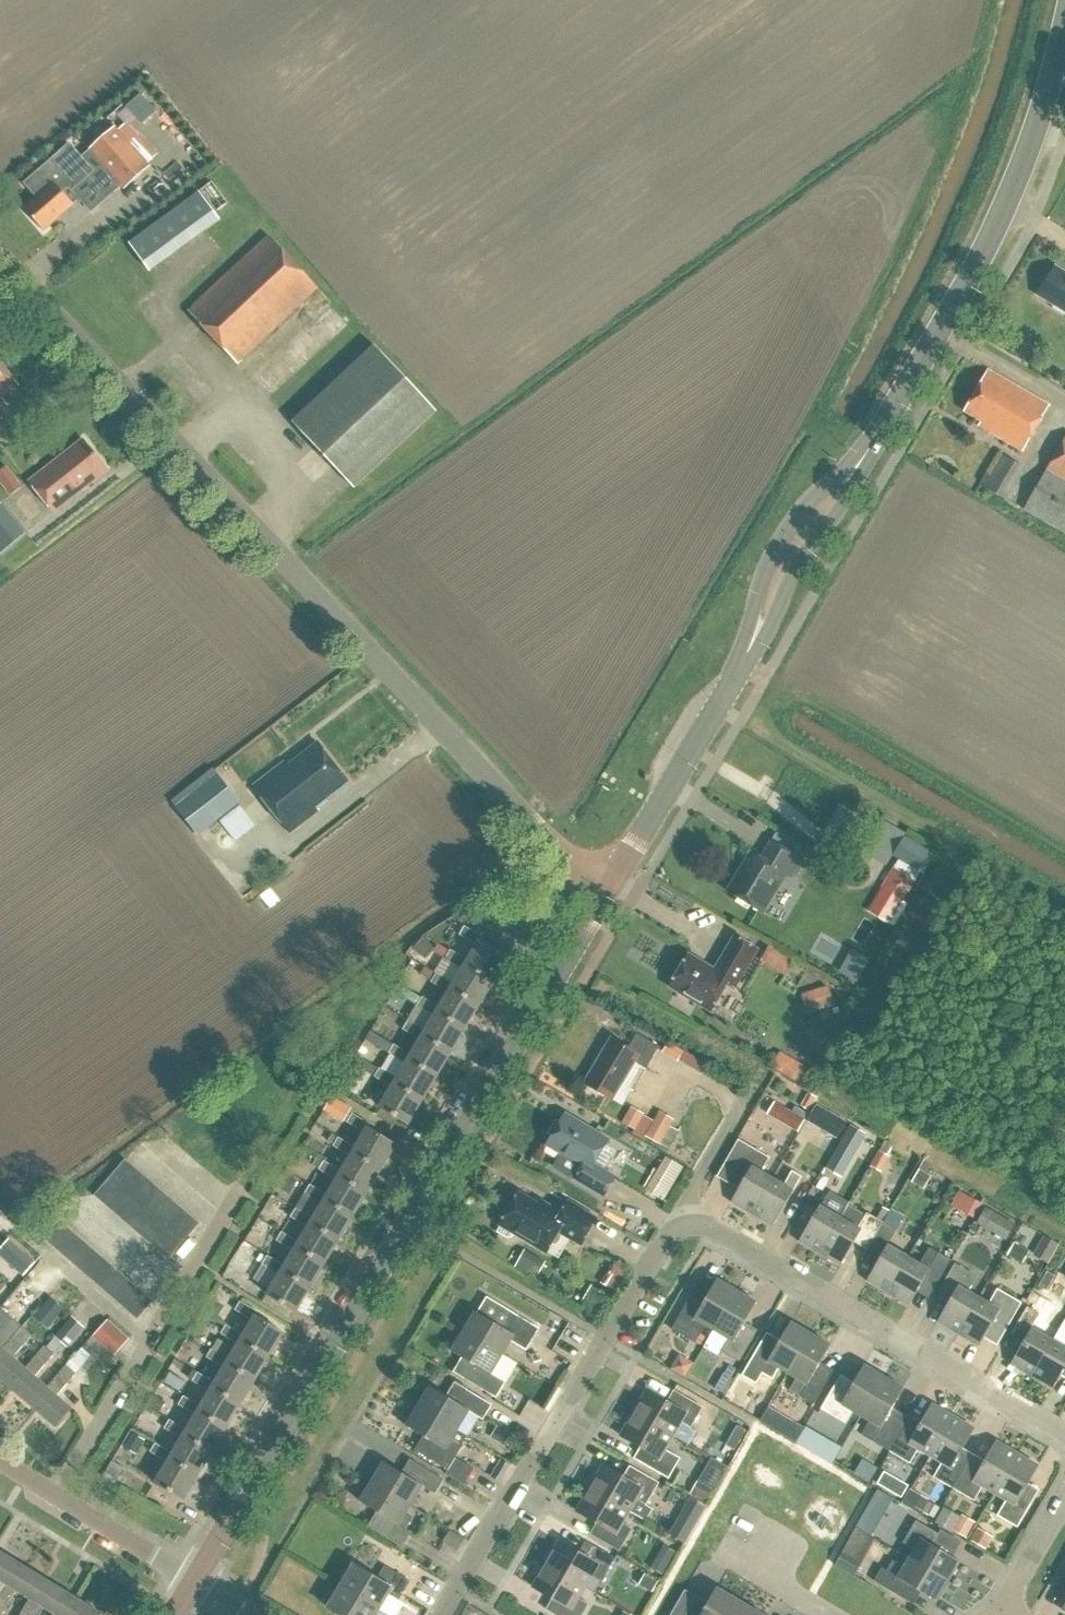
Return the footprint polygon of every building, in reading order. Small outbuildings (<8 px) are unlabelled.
[(150,167),(115,127),(89,150),(121,188),(124,190),(150,167)] [(94,172),(70,144),(25,183),(36,196),(24,207),(44,231),(74,205),(63,192),(69,187),(72,190),(94,172)] [(216,212),(228,203),(213,182),(201,191),(216,212)] [(216,212),(201,191),(132,243),(152,270),(221,218),(216,212)] [(189,311),(239,363),(317,289),(268,236),(189,311)] [(1055,267),(1040,291),(1056,301),(1053,305),(1064,312),(1064,273),(1055,267)] [(435,411),(376,348),(294,424),(353,487),(435,411)] [(19,386),(0,361),(0,412),(8,406),(2,398),(19,386)] [(964,412),(981,421),(979,426),(1022,450),(1048,405),(988,371),(964,412)] [(1045,471),(1064,482),(1064,437),(1045,471)] [(55,512),(109,470),(85,439),(31,480),(55,512)] [(1024,467),(1002,454),(982,487),(1004,500),(1024,467)] [(7,467),(0,472),(0,482),(10,495),(22,486),(7,467)] [(1045,471),(1023,510),(1064,534),(1064,482),(1045,471)] [(5,502),(0,506),(0,551),(3,554),(29,535),(5,502)] [(313,803),(346,777),(316,738),(286,762),(283,757),(251,783),(288,830),(316,807),(313,803)] [(240,803),(212,767),(170,800),(198,836),(240,803)] [(256,825),(240,805),(219,821),(235,842),(256,825)] [(847,846),(861,823),(840,811),(827,834),(847,846)] [(919,872),(930,852),(904,836),(892,857),(919,872)] [(784,873),(791,877),(802,859),(771,841),(761,858),(751,851),(727,891),(761,912),(784,873)] [(916,881),(893,868),(881,889),(903,902),(916,881)] [(889,925),(903,902),(881,889),(867,911),(889,925)] [(465,927),(460,935),(476,945),(468,960),(465,965),(494,982),(508,958),(479,940),(482,937),(465,927)] [(735,987),(758,950),(735,936),(715,970),(689,955),(670,987),(711,1012),(728,983),(735,987)] [(422,957),(432,946),(424,938),(414,948),(422,957)] [(785,976),(794,960),(769,946),(760,961),(785,976)] [(855,947),(842,969),(859,979),(873,957),(855,947)] [(451,950),(446,958),(463,968),(454,983),(451,989),(479,1006),(494,982),(465,965),(468,960),(451,950)] [(437,974),(432,982),(449,992),(439,1008),(436,1012),(465,1030),(479,1006),(451,989),(454,983),(437,974)] [(802,993),(807,1009),(831,1002),(826,985),(802,993)] [(423,998),(418,1006),(434,1016),(425,1032),(422,1036),(451,1054),(465,1030),(436,1012),(439,1008),(423,998)] [(408,1022),(403,1030),(420,1040),(411,1055),(408,1060),(436,1078),(451,1054),(422,1036),(425,1032),(408,1022)] [(647,1070),(660,1047),(637,1034),(628,1049),(611,1038),(584,1083),(607,1097),(613,1100),(614,1099),(623,1104),(631,1090),(622,1085),(635,1063),(647,1070)] [(383,1038),(378,1047),(389,1054),(394,1045),(383,1038)] [(678,1060),(683,1052),(668,1042),(662,1053),(677,1062),(678,1060)] [(394,1045),(389,1054),(406,1064),(397,1078),(394,1083),(423,1100),(436,1078),(408,1060),(411,1055),(394,1045)] [(701,1074),(707,1064),(684,1050),(683,1052),(678,1060),(701,1074)] [(804,1065),(780,1051),(772,1065),(796,1079),(804,1065)] [(380,1069),(375,1077),(392,1087),(379,1108),(408,1125),(423,1100),(394,1083),(397,1078),(380,1069)] [(324,1110),(343,1122),(351,1108),(332,1096),(324,1110)] [(607,1110),(613,1100),(607,1097),(598,1113),(620,1126),(623,1122),(629,1111),(626,1109),(620,1117),(607,1110)] [(786,1121),(791,1113),(778,1106),(773,1114),(786,1121)] [(644,1115),(632,1107),(629,1111),(623,1122),(635,1129),(634,1130),(645,1137),(645,1136),(654,1121),(643,1116),(644,1115)] [(805,1120),(808,1114),(795,1107),(792,1112),(805,1120)] [(660,1145),(674,1120),(659,1112),(654,1121),(645,1136),(660,1145)] [(798,1133),(805,1120),(792,1112),(791,1113),(786,1121),(784,1125),(798,1133)] [(353,1114),(348,1123),(364,1133),(355,1147),(352,1152),(382,1170),(397,1145),(367,1127),(370,1124),(353,1114)] [(836,1138),(845,1122),(832,1114),(823,1130),(836,1138)] [(604,1197),(616,1177),(594,1164),(608,1140),(566,1115),(548,1145),(563,1154),(554,1167),(604,1197)] [(841,1178),(866,1135),(850,1125),(841,1140),(825,1168),(841,1178)] [(339,1138),(334,1146),(350,1156),(341,1171),(338,1176),(368,1193),(382,1170),(352,1152),(355,1147),(339,1138)] [(888,1156),(892,1148),(884,1143),(879,1151),(888,1156)] [(752,1214),(772,1178),(762,1172),(770,1158),(749,1146),(733,1173),(744,1180),(731,1202),(752,1214)] [(889,1157),(888,1156),(879,1151),(871,1166),(881,1172),(889,1157)] [(120,1185),(136,1167),(126,1158),(110,1176),(120,1185)] [(325,1161),(319,1170),(336,1180),(327,1195),(324,1199),(354,1217),(368,1193),(338,1176),(341,1171),(325,1161)] [(662,1182),(675,1180),(673,1165),(660,1167),(662,1182)] [(129,1193),(145,1175),(136,1167),(120,1185),(129,1193)] [(920,1188),(928,1175),(919,1169),(911,1182),(920,1188)] [(784,1185),(772,1178),(752,1214),(773,1226),(802,1177),(792,1171),(784,1185)] [(290,1194),(298,1180),(285,1173),(277,1187),(290,1194)] [(139,1201),(155,1183),(145,1175),(129,1193),(139,1201)] [(104,1203),(120,1185),(110,1176),(94,1195),(104,1203)] [(148,1210),(164,1191),(155,1183),(139,1201),(148,1210)] [(113,1211),(129,1193),(120,1185),(104,1203),(113,1211)] [(310,1185),(305,1193),(322,1203),(313,1219),(310,1223),(339,1240),(354,1217),(324,1199),(327,1195),(310,1185)] [(973,1215),(980,1200),(960,1189),(953,1204),(973,1215)] [(157,1218),(173,1199),(164,1191),(148,1210),(157,1218)] [(123,1220),(139,1201),(129,1193),(113,1211),(123,1220)] [(597,1218),(569,1202),(562,1213),(540,1200),(538,1204),(519,1193),(496,1231),(508,1238),(512,1237),(514,1234),(546,1253),(559,1232),(581,1245),(597,1218)] [(283,1216),(289,1206),(276,1198),(269,1209),(283,1216)] [(167,1226),(183,1208),(173,1199),(157,1218),(167,1226)] [(132,1228),(148,1210),(139,1201),(123,1220),(132,1228)] [(820,1254),(841,1218),(820,1206),(799,1241),(820,1254)] [(841,1218),(820,1254),(841,1266),(854,1243),(867,1250),(874,1239),(884,1223),(891,1210),(883,1206),(876,1218),(867,1213),(858,1228),(841,1218)] [(176,1234),(192,1216),(183,1208),(167,1226),(176,1234)] [(989,1231),(998,1215),(986,1208),(977,1224),(989,1231)] [(296,1209),(291,1217),(308,1227),(299,1242),(296,1246),(325,1264),(339,1240),(310,1223),(313,1219),(296,1209)] [(141,1236),(157,1218),(148,1210),(132,1228),(141,1236)] [(1006,1240),(1015,1225),(998,1215),(989,1231),(1006,1240)] [(185,1242),(201,1224),(192,1216),(176,1234),(185,1242)] [(151,1244),(167,1226),(157,1218),(141,1236),(151,1244)] [(56,1247),(71,1229),(62,1221),(46,1239),(56,1247)] [(875,1267),(867,1281),(888,1293),(909,1258),(888,1245),(897,1230),(884,1223),(874,1239),(887,1246),(875,1267)] [(160,1252),(176,1234),(167,1226),(151,1244),(160,1252)] [(273,1228),(269,1235),(277,1240),(282,1233),(273,1228)] [(65,1255),(81,1237),(71,1229),(56,1247),(65,1255)] [(282,1233),(277,1240),(294,1250),(284,1266),(282,1270),(311,1287),(325,1264),(296,1246),(299,1242),(282,1232),(282,1233)] [(169,1260),(185,1242),(176,1234),(160,1252),(169,1260)] [(74,1263),(90,1245),(81,1237),(65,1255),(74,1263)] [(1022,1264),(1029,1252),(1014,1243),(1007,1255),(1022,1264)] [(83,1271),(99,1253),(90,1245),(74,1263),(83,1271)] [(951,1260),(939,1253),(929,1247),(919,1264),(909,1258),(888,1293),(909,1305),(923,1280),(935,1287),(951,1260)] [(539,1277),(547,1259),(525,1250),(517,1268),(539,1277)] [(23,1276),(35,1263),(22,1251),(10,1265),(23,1276)] [(93,1279),(108,1261),(99,1253),(83,1271),(93,1279)] [(261,1254),(257,1260),(263,1264),(267,1257),(261,1254)] [(263,1264),(263,1265),(279,1275),(267,1294),(297,1311),(311,1287),(282,1270),(284,1266),(268,1256),(267,1257),(263,1264)] [(102,1287),(117,1269),(108,1261),(93,1279),(102,1287)] [(952,1297),(938,1322),(959,1334),(979,1298),(968,1292),(977,1276),(955,1263),(940,1290),(952,1297)] [(111,1295),(127,1277),(117,1269),(102,1287),(111,1295)] [(120,1303),(136,1285),(127,1277),(111,1295),(120,1303)] [(714,1330),(737,1291),(717,1280),(707,1297),(695,1289),(672,1329),(695,1343),(705,1325),(714,1330)] [(145,1293),(136,1285),(120,1303),(129,1311),(145,1293)] [(599,1314),(610,1296),(592,1285),(581,1303),(599,1314)] [(979,1298),(959,1334),(979,1346),(984,1338),(991,1326),(1004,1333),(1022,1303),(997,1289),(989,1304),(979,1298)] [(737,1291),(714,1330),(728,1338),(720,1351),(739,1362),(754,1336),(742,1328),(746,1322),(757,1303),(737,1291)] [(155,1302),(145,1293),(129,1311),(139,1320),(155,1302)] [(21,1319),(33,1305),(21,1295),(10,1309),(21,1319)] [(47,1329),(64,1308),(51,1297),(33,1317),(47,1329)] [(217,1317),(224,1305),(210,1297),(203,1309),(217,1317)] [(271,1357),(286,1333),(257,1315),(260,1311),(242,1300),(236,1309),(254,1319),(245,1334),(242,1340),(271,1357)] [(540,1329),(512,1312),(493,1300),(483,1316),(476,1312),(464,1331),(503,1355),(511,1341),(527,1350),(540,1329)] [(1027,1306),(1010,1336),(1023,1344),(1018,1352),(1011,1364),(1032,1376),(1052,1341),(1032,1329),(1040,1314),(1027,1306)] [(0,1310),(0,1330),(11,1316),(2,1308),(0,1310)] [(67,1347),(84,1327),(72,1317),(55,1337),(63,1344),(67,1347)] [(130,1339),(108,1320),(93,1337),(115,1356),(130,1339)] [(201,1344),(209,1331),(195,1322),(187,1335),(201,1344)] [(788,1373),(811,1334),(791,1322),(768,1361),(788,1373)] [(257,1381),(271,1357),(242,1340),(245,1334),(228,1323),(222,1332),(239,1343),(231,1357),(227,1363),(257,1381)] [(578,1346),(585,1334),(573,1327),(566,1338),(578,1346)] [(5,1351),(6,1352),(0,1359),(0,1378),(13,1389),(28,1371),(27,1370),(14,1359),(34,1336),(25,1328),(5,1351)] [(491,1374),(503,1355),(464,1331),(452,1352),(470,1362),(461,1378),(496,1399),(506,1383),(491,1374)] [(811,1334),(788,1373),(796,1378),(789,1390),(814,1405),(829,1378),(816,1370),(820,1363),(830,1346),(811,1334)] [(55,1337),(47,1347),(54,1353),(63,1344),(55,1337)] [(1062,1347),(1052,1341),(1032,1376),(1053,1388),(1064,1367),(1064,1342),(1062,1347)] [(47,1347),(27,1370),(28,1371),(13,1389),(35,1408),(50,1390),(48,1388),(36,1378),(56,1355),(54,1353),(47,1347)] [(243,1404),(257,1381),(227,1363),(231,1357),(213,1347),(208,1355),(225,1367),(216,1382),(213,1385),(243,1404)] [(82,1349),(68,1365),(77,1373),(92,1357),(82,1349)] [(678,1353),(673,1368),(690,1374),(695,1359),(678,1353)] [(58,1397),(78,1374),(77,1373),(68,1365),(48,1388),(50,1390),(35,1408),(57,1427),(73,1410),(58,1397)] [(731,1392),(746,1401),(762,1373),(747,1365),(731,1392)] [(861,1416),(884,1377),(864,1365),(850,1390),(837,1382),(821,1409),(846,1424),(853,1411),(861,1416)] [(229,1427),(243,1404),(213,1385),(216,1382),(199,1371),(194,1379),(211,1390),(202,1405),(199,1409),(229,1427)] [(884,1377),(861,1416),(870,1421),(862,1435),(890,1451),(907,1423),(890,1413),(892,1408),(904,1388),(884,1377)] [(483,1420),(493,1405),(467,1389),(457,1404),(431,1387),(419,1406),(457,1430),(469,1411),(483,1420)] [(668,1402),(648,1390),(635,1413),(673,1435),(681,1422),(691,1428),(703,1407),(674,1391),(668,1402)] [(215,1451),(229,1427),(199,1409),(202,1405),(185,1394),(179,1403),(197,1413),(188,1428),(185,1434),(215,1451)] [(160,1412),(166,1402),(153,1395),(147,1405),(160,1412)] [(907,1423),(890,1451),(910,1463),(919,1448),(931,1455),(953,1417),(932,1405),(921,1424),(918,1429),(907,1423)] [(452,1438),(457,1430),(419,1406),(407,1426),(424,1436),(415,1450),(448,1470),(464,1445),(452,1438)] [(796,1443),(805,1428),(768,1407),(760,1422),(796,1443)] [(673,1435),(635,1413),(621,1436),(640,1447),(634,1458),(669,1479),(681,1458),(665,1449),(673,1435)] [(971,1460),(960,1454),(974,1429),(953,1417),(931,1455),(943,1462),(934,1477),(954,1489),(971,1460)] [(201,1474),(215,1451),(185,1434),(188,1428),(170,1418),(165,1427),(182,1437),(174,1452),(171,1457),(201,1474)] [(738,1449),(747,1428),(737,1423),(728,1445),(738,1449)] [(504,1446),(512,1433),(498,1425),(490,1437),(504,1446)] [(137,1454),(144,1440),(132,1434),(124,1448),(137,1454)] [(186,1498),(201,1474),(171,1457),(174,1452),(156,1441),(151,1449),(169,1461),(156,1481),(186,1498)] [(995,1493),(1017,1454),(996,1442),(982,1467),(971,1460),(954,1489),(974,1500),(983,1486),(995,1493)] [(1020,1498),(1038,1466),(1017,1454),(995,1493),(1007,1499),(997,1516),(1018,1527),(1031,1505),(1020,1498)] [(713,1491),(727,1467),(711,1458),(697,1482),(713,1491)] [(403,1473),(385,1462),(373,1482),(411,1506),(423,1486),(436,1494),(445,1480),(411,1459),(403,1473)] [(501,1483),(511,1466),(501,1460),(490,1477),(501,1483)] [(867,1484),(877,1467),(865,1460),(856,1477),(867,1484)] [(646,1505),(659,1483),(630,1466),(624,1477),(604,1466),(591,1489),(629,1511),(636,1499),(646,1505)] [(905,1496),(912,1482),(885,1470),(879,1484),(905,1496)] [(400,1525),(411,1506),(373,1482),(361,1501),(387,1517),(378,1532),(403,1547),(412,1532),(400,1525)] [(706,1503),(713,1491),(697,1482),(690,1494),(692,1495),(706,1503)] [(622,1523),(629,1511),(591,1489),(577,1512),(597,1523),(591,1534),(620,1551),(632,1529),(622,1523)] [(877,1519),(889,1497),(878,1490),(865,1512),(877,1519)] [(913,1493),(907,1503),(922,1511),(928,1501),(928,1500),(913,1491),(913,1493)] [(707,1504),(706,1503),(692,1495),(679,1518),(694,1526),(707,1504)] [(928,1501),(922,1511),(934,1518),(940,1508),(928,1501)] [(961,1517),(960,1516),(944,1507),(935,1522),(952,1532),(953,1530),(961,1517)] [(877,1519),(865,1512),(857,1524),(873,1533),(881,1521),(877,1519)] [(967,1538),(976,1523),(961,1514),(960,1516),(961,1517),(953,1530),(967,1538)] [(684,1543),(694,1526),(679,1518),(670,1534),(684,1543)] [(914,1550),(909,1558),(948,1581),(960,1561),(932,1545),(939,1534),(916,1521),(903,1543),(914,1550)] [(986,1549),(990,1542),(992,1538),(977,1529),(975,1533),(971,1540),(986,1549)] [(458,1551),(465,1539),(450,1530),(443,1542),(458,1551)] [(602,1581),(615,1559),(591,1544),(585,1556),(560,1541),(547,1564),(585,1587),(592,1575),(602,1581)] [(664,1575),(677,1553),(665,1546),(652,1568),(664,1575)] [(853,1576),(862,1562),(843,1551),(834,1565),(853,1576)] [(27,1568),(2,1553),(0,1556),(0,1580),(6,1584),(0,1593),(0,1614),(2,1614),(17,1590),(14,1589),(27,1568)] [(948,1581),(909,1558),(904,1567),(893,1560),(887,1570),(882,1568),(874,1581),(914,1605),(921,1592),(937,1601),(948,1581)] [(585,1587),(547,1564),(533,1587),(558,1602),(552,1613),(555,1614),(583,1614),(589,1604),(579,1598),(585,1587)] [(400,1601),(411,1582),(386,1567),(379,1580),(355,1566),(342,1587),(382,1611),(391,1596),(400,1601)] [(52,1583),(27,1568),(14,1589),(17,1590),(31,1599),(21,1614),(35,1614),(41,1605),(39,1604),(52,1583)] [(652,1593),(658,1582),(645,1574),(639,1585),(652,1593)] [(77,1599),(52,1583),(39,1604),(41,1605),(55,1614),(67,1614),(77,1599)] [(342,1587),(330,1608),(341,1614),(379,1614),(382,1611),(342,1587)] [(743,1603),(718,1588),(703,1614),(690,1607),(685,1614),(736,1614),(743,1603)] [(77,1599),(67,1614),(102,1614),(77,1599)] [(743,1603),(736,1614),(763,1614),(743,1603)]
